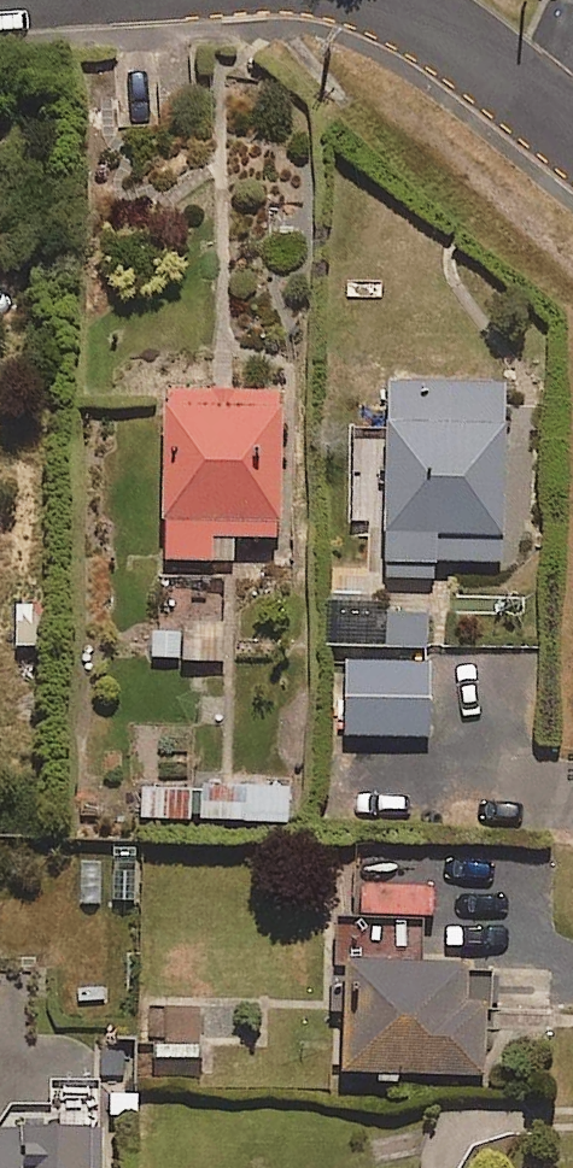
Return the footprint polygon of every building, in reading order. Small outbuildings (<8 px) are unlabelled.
[(506,532),(505,382),(388,383),(388,477),(359,477),(359,531),(387,531),(387,577),(435,577),(435,560),(473,560),(472,533),(506,532)] [(281,536),(283,390),(167,389),(165,559),(233,559),(233,535),(281,536)] [(430,735),(431,663),(346,662),(344,733),(430,735)] [(287,821),(288,787),(201,783),(200,817),(287,821)] [(191,821),(191,787),(143,787),(143,820),(191,821)] [(422,960),(424,924),(350,921),(343,1068),(485,1075),(490,964),(422,960)] [(101,1076),(51,1075),(51,1101),(14,1101),(0,1117),(0,1167),(99,1167),(101,1076)]
